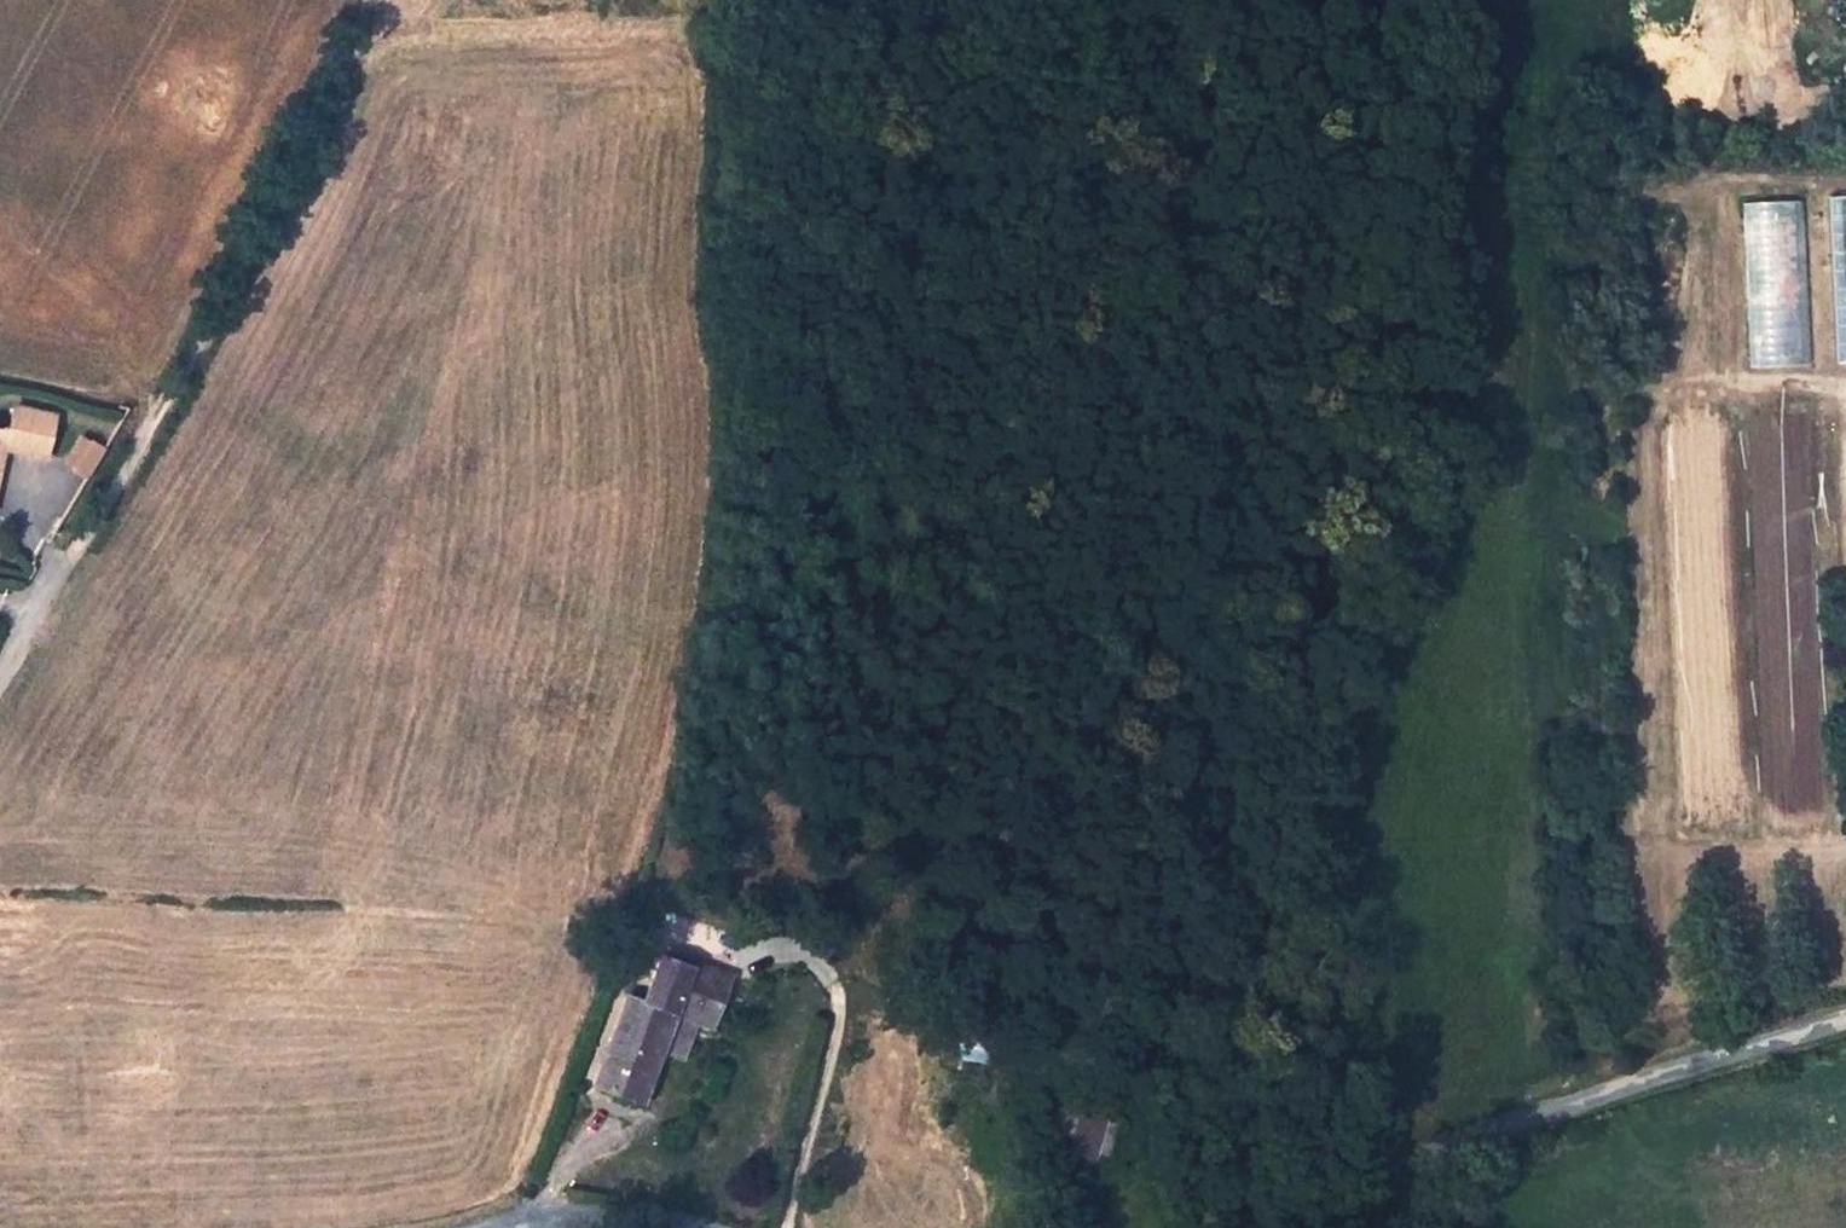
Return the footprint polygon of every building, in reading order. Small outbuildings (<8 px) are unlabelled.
[(1826,197),(1835,363),(1845,362),(1845,196),(1826,197)] [(1800,286),(1795,200),(1741,203),(1747,304),(1766,303),(1767,326),(1776,326),(1775,308),(1790,307),(1789,286),(1800,286)] [(1796,343),(1750,346),(1751,365),(1797,363),(1796,343)] [(0,428),(0,447),(3,447),(46,457),(55,416),(12,407),(7,430),(0,428)] [(69,470),(97,478),(106,444),(78,437),(69,470)] [(629,997),(608,1055),(614,1057),(610,1067),(604,1064),(596,1086),(642,1102),(660,1052),(674,1014),(698,1023),(711,1028),(730,977),(709,969),(704,981),(689,975),(691,969),(661,958),(644,1003),(629,997)] [(684,1061),(698,1023),(674,1014),(660,1052),(684,1061)] [(608,1055),(604,1064),(610,1067),(614,1057),(608,1055)] [(1103,1122),(1081,1115),(1071,1150),(1093,1156),(1103,1122)]
